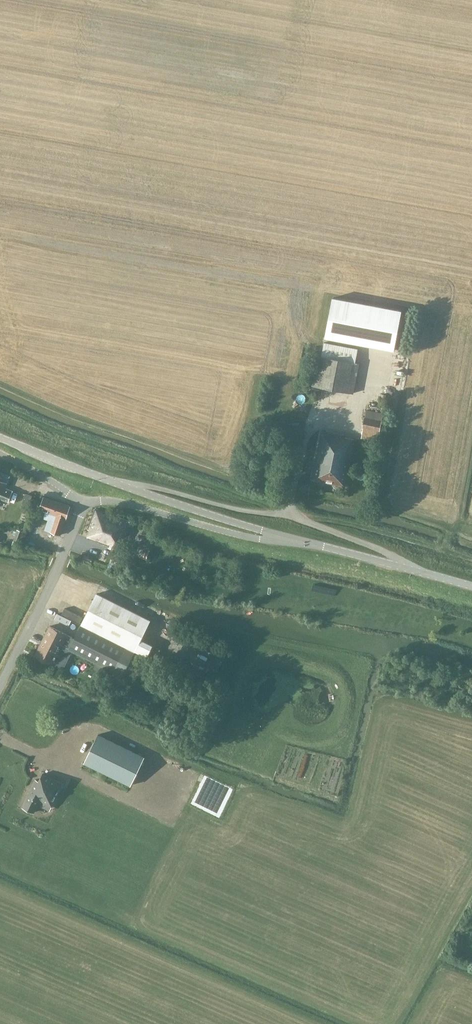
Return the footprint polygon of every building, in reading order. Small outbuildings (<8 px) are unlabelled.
[(325,337),(393,349),(400,311),(332,298),(325,337)] [(355,363),(356,358),(358,348),(324,342),(321,356),(317,355),(312,385),(352,393),(358,363),(355,363)] [(377,439),(380,426),(382,413),(366,410),(361,436),(377,439)] [(345,486),(354,439),(345,437),(345,435),(321,431),(311,480),(345,486)] [(5,482),(8,475),(0,472),(0,499),(8,502),(13,490),(3,487),(6,482),(5,482)] [(60,535),(62,528),(65,519),(69,506),(43,497),(39,510),(49,514),(44,529),(50,531),(50,532),(48,538),(54,540),(56,534),(60,535)] [(14,519),(16,509),(10,508),(8,518),(14,519)] [(129,521),(119,518),(95,509),(94,513),(87,531),(87,534),(87,538),(108,546),(108,547),(118,551),(129,521)] [(17,530),(12,546),(17,548),(23,531),(17,530)] [(140,639),(150,621),(96,594),(81,625),(134,651),(146,657),(152,645),(140,639)] [(64,608),(61,614),(79,622),(81,617),(64,608)] [(57,613),(54,618),(68,625),(71,620),(57,613)] [(164,613),(161,616),(168,622),(171,619),(164,613)] [(74,638),(67,634),(50,625),(36,656),(52,664),(52,662),(63,668),(72,651),(103,667),(112,672),(121,677),(134,652),(116,643),(80,625),(74,638)] [(144,757),(98,734),(84,763),(130,785),(144,757)] [(62,783),(42,773),(38,781),(35,779),(22,806),(34,812),(39,800),(51,806),(62,783)]
